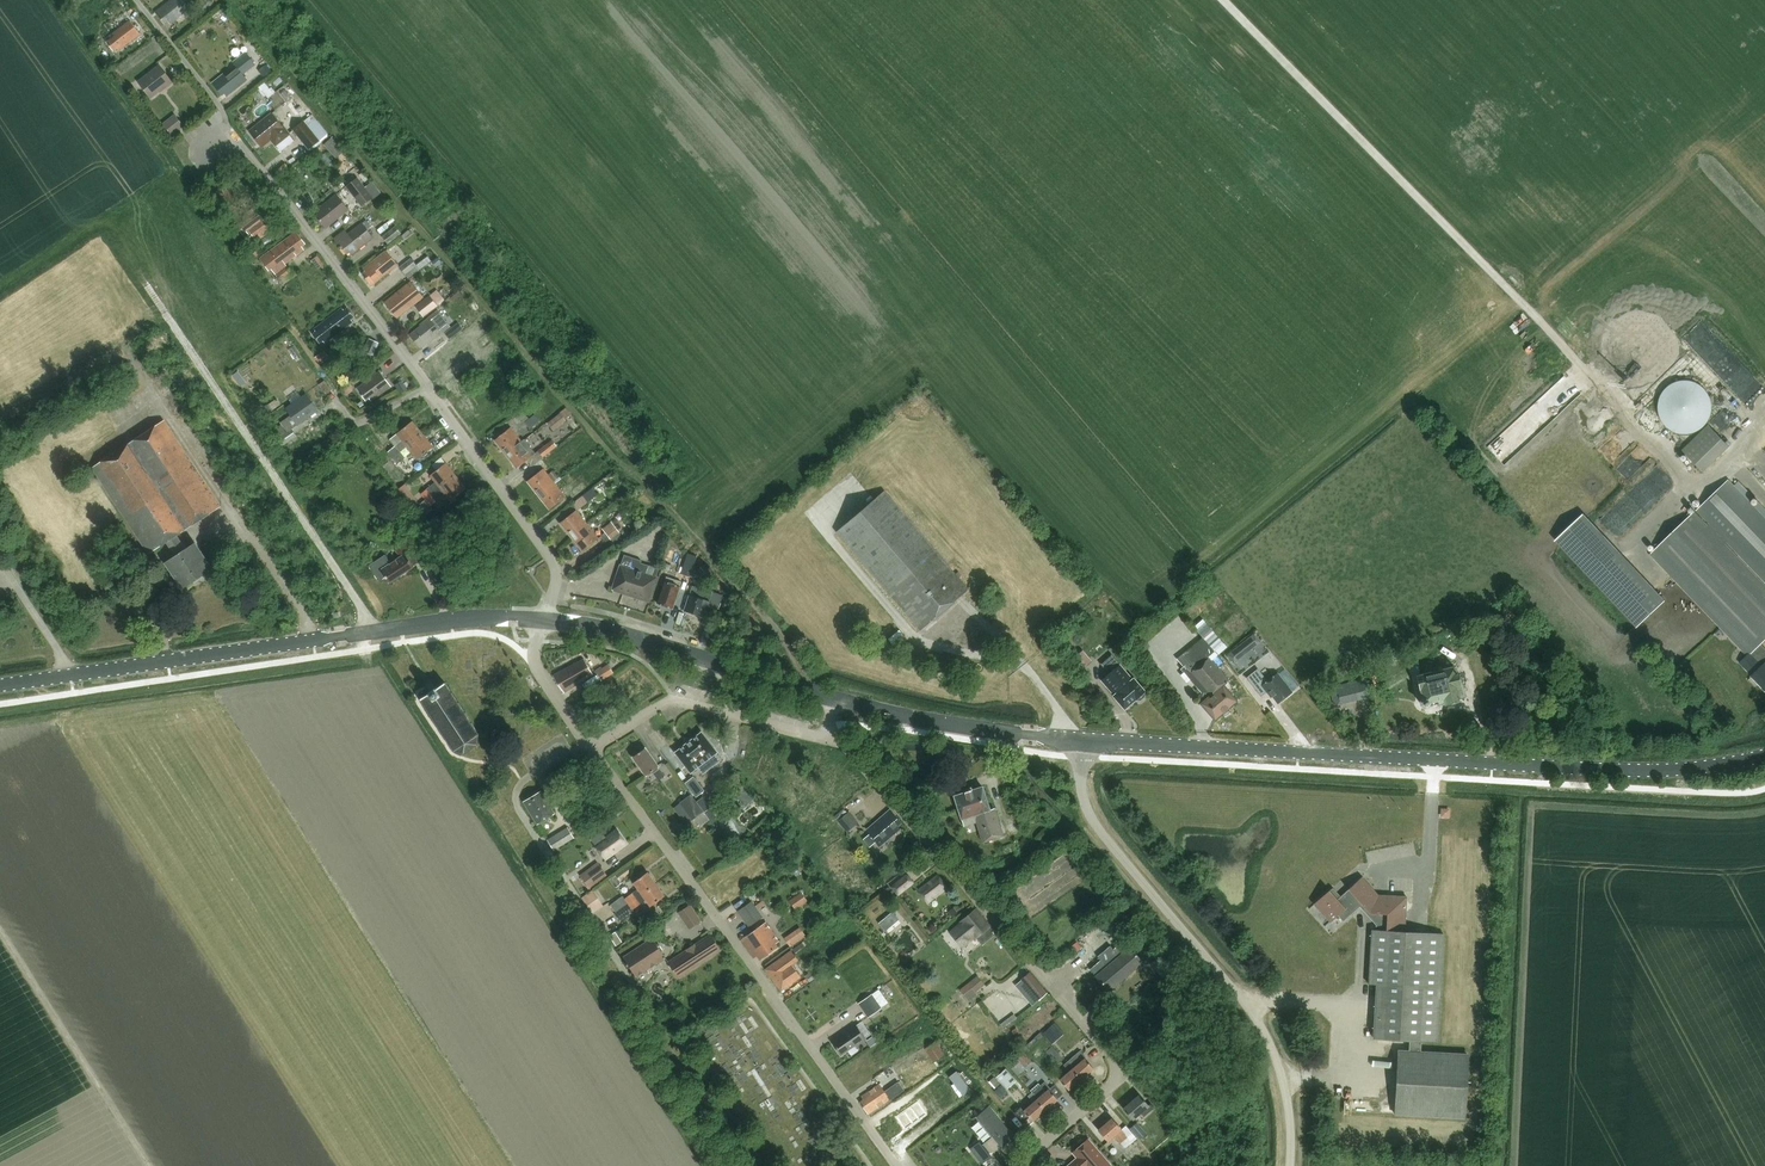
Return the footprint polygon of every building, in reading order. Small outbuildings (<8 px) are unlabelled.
[(189,9),(181,0),(171,0),(156,12),(165,24),(169,21),(171,24),(189,9)] [(213,16),(219,25),(229,18),(224,9),(213,16)] [(119,50),(141,34),(139,32),(141,30),(135,23),(133,24),(130,21),(114,33),(115,36),(107,42),(116,54),(119,51),(119,50)] [(259,69),(268,62),(256,47),(247,54),(259,69)] [(245,53),(233,63),(235,65),(242,74),(243,75),(255,65),(245,53)] [(227,96),(247,80),(243,75),(242,74),(235,65),(213,83),(222,95),(225,93),(227,96)] [(266,65),(259,71),(265,78),(272,72),(266,65)] [(159,66),(139,82),(151,98),(163,88),(164,89),(173,82),(159,66)] [(266,83),(258,89),(267,100),(276,93),(272,87),(270,89),(266,83)] [(297,116),(303,112),(297,104),(292,107),(297,116)] [(272,113),(249,131),(259,143),(262,141),(264,145),(272,139),(276,144),(289,134),(272,113)] [(172,135),(184,126),(176,116),(165,125),(172,135)] [(321,141),(305,120),(294,129),(310,150),(321,141)] [(332,137),(324,144),(337,158),(345,151),(332,137)] [(216,188),(224,184),(218,172),(210,176),(216,188)] [(360,174),(365,181),(369,178),(363,172),(360,174)] [(361,207),(373,198),(364,187),(357,177),(346,186),(361,207)] [(373,181),(364,187),(373,198),(381,192),(373,181)] [(216,191),(213,185),(207,189),(210,194),(216,191)] [(232,197),(226,187),(218,192),(225,202),(232,197)] [(309,202),(318,195),(314,189),(305,195),(309,202)] [(348,210),(340,200),(337,195),(316,211),(318,215),(316,216),(323,225),(326,223),(328,226),(348,210)] [(265,222),(268,219),(265,216),(262,218),(255,208),(234,223),(243,235),(247,232),(249,234),(265,222)] [(352,255),(374,238),(366,228),(370,225),(362,216),(348,227),(351,232),(349,234),(345,230),(334,239),(342,248),(347,254),(349,252),(352,255)] [(265,222),(249,234),(254,242),(271,230),(265,222)] [(388,244),(401,233),(396,226),(382,237),(388,244)] [(301,246),(305,244),(297,232),(260,259),(269,270),(273,268),(275,271),(304,250),(301,246)] [(255,248),(250,252),(254,258),(259,254),(255,248)] [(375,283),(398,265),(387,250),(363,269),(365,272),(363,274),(369,283),(372,280),(375,283)] [(442,263),(438,258),(433,263),(437,267),(442,263)] [(410,259),(399,267),(409,280),(410,279),(415,275),(420,271),(410,259)] [(287,266),(276,274),(281,280),(292,273),(287,266)] [(424,297),(411,281),(385,302),(397,318),(424,297)] [(429,295),(414,307),(422,317),(437,305),(429,295)] [(351,319),(354,316),(348,308),(344,310),(342,308),(314,329),(316,332),(313,334),(319,343),(323,340),(325,343),(353,322),(351,319)] [(442,333),(449,327),(437,312),(430,318),(429,317),(420,325),(421,326),(410,334),(421,348),(429,341),(430,342),(442,333)] [(445,333),(449,338),(462,328),(457,323),(445,333)] [(441,375),(471,352),(458,335),(428,359),(441,375)] [(380,343),(373,339),(367,352),(374,355),(380,343)] [(371,401),(391,386),(380,371),(357,388),(366,400),(369,398),(371,401)] [(1661,421),(1665,426),(1667,428),(1671,431),(1675,433),(1679,434),(1684,435),(1689,434),(1693,433),(1697,431),(1701,428),(1704,425),(1707,421),(1709,417),(1710,413),(1711,408),(1710,403),(1709,399),(1707,395),(1704,391),(1701,388),(1697,385),(1693,383),(1689,382),(1684,381),(1679,382),(1675,383),(1671,385),(1667,388),(1664,391),(1661,395),(1659,399),(1658,403),(1657,408),(1658,413),(1659,417),(1661,421)] [(403,383),(397,386),(401,393),(407,390),(403,383)] [(318,410),(306,393),(286,408),(298,425),(318,410)] [(269,404),(265,406),(269,413),(273,410),(269,404)] [(567,407),(560,412),(565,419),(572,414),(567,407)] [(521,409),(512,416),(517,423),(522,419),(523,421),(528,418),(521,409)] [(560,412),(547,422),(553,430),(566,420),(565,419),(560,412)] [(535,414),(525,422),(529,428),(540,421),(535,414)] [(183,588),(210,569),(193,543),(185,548),(177,536),(220,507),(163,421),(90,468),(147,555),(166,542),(175,556),(166,562),(183,588)] [(397,433),(407,446),(417,439),(414,436),(420,431),(412,421),(397,433)] [(1703,472),(1730,446),(1708,424),(1682,450),(1703,472)] [(506,454),(522,441),(511,427),(495,440),(506,454)] [(280,449),(297,437),(292,429),(274,441),(280,449)] [(417,459),(433,447),(423,434),(420,431),(414,436),(417,439),(407,446),(417,459)] [(517,468),(536,453),(525,439),(522,441),(506,454),(517,468)] [(553,441),(539,451),(544,457),(557,447),(553,441)] [(393,457),(400,452),(396,446),(389,452),(393,457)] [(398,463),(405,458),(400,452),(393,457),(398,463)] [(448,477),(454,473),(446,463),(437,470),(430,475),(436,482),(422,493),(427,499),(441,488),(450,481),(450,480),(448,477)] [(543,468),(527,481),(538,495),(559,477),(553,471),(548,475),(543,468)] [(451,501),(466,488),(456,476),(454,473),(448,477),(450,480),(450,481),(441,488),(427,499),(432,505),(446,494),(451,501)] [(559,477),(538,495),(549,509),(566,496),(561,491),(570,484),(564,477),(561,479),(559,477)] [(1697,510),(1764,581),(1764,516),(1729,479),(1697,510)] [(584,480),(573,489),(578,496),(589,487),(584,480)] [(405,484),(397,489),(401,495),(409,489),(405,484)] [(583,495),(588,502),(597,495),(592,488),(583,495)] [(920,631),(968,590),(958,578),(961,576),(958,572),(955,575),(883,490),(835,532),(920,631)] [(417,499),(409,505),(413,509),(420,504),(417,499)] [(587,524),(584,520),(576,510),(560,522),(571,537),(587,524)] [(1764,689),(1764,649),(1760,644),(1764,639),(1764,587),(1694,513),(1651,554),(1747,655),(1739,663),(1764,689)] [(1666,600),(1584,514),(1555,541),(1637,627),(1666,600)] [(612,522),(604,528),(613,539),(621,533),(612,522)] [(587,524),(571,537),(582,551),(598,538),(587,524)] [(413,566),(420,561),(412,549),(406,553),(401,546),(396,549),(400,557),(391,563),(385,554),(369,565),(379,581),(385,576),(389,582),(413,566)] [(649,598),(659,569),(641,563),(642,560),(625,555),(614,586),(616,589),(646,599),(649,598)] [(660,561),(658,567),(668,571),(670,565),(660,561)] [(703,564),(697,568),(705,579),(711,574),(703,564)] [(673,607),(682,582),(667,577),(658,603),(667,607),(668,605),(673,607)] [(705,617),(709,605),(719,608),(723,595),(692,586),(684,611),(705,617)] [(1203,618),(1194,626),(1203,637),(1215,651),(1216,652),(1218,655),(1228,647),(1203,618)] [(750,627),(748,635),(755,637),(757,629),(750,627)] [(1242,642),(1227,655),(1234,663),(1249,651),(1261,642),(1254,633),(1242,642)] [(1198,697),(1202,701),(1199,704),(1213,721),(1237,700),(1223,683),(1227,680),(1209,659),(1216,652),(1215,651),(1203,637),(1178,659),(1184,667),(1181,670),(1184,672),(1190,679),(1202,694),(1198,697)] [(1079,671),(1088,663),(1091,661),(1082,651),(1070,660),(1079,671)] [(1455,672),(1453,666),(1451,654),(1422,661),(1425,673),(1417,675),(1423,699),(1420,701),(1426,706),(1429,702),(1444,699),(1445,703),(1459,700),(1459,697),(1465,696),(1462,684),(1460,684),(1457,671),(1455,672)] [(1099,679),(1108,691),(1123,709),(1134,700),(1140,700),(1144,697),(1145,692),(1133,677),(1130,679),(1111,656),(1100,665),(1107,672),(1099,679)] [(565,692),(594,674),(585,658),(553,675),(565,692)] [(602,681),(613,673),(608,665),(597,673),(602,681)] [(1261,697),(1269,691),(1278,703),(1293,692),(1278,673),(1268,681),(1258,669),(1247,678),(1261,697)] [(1190,679),(1184,672),(1181,674),(1187,682),(1190,679)] [(446,682),(432,691),(422,698),(455,749),(465,752),(478,743),(480,733),(446,682)] [(702,732),(675,752),(691,773),(707,761),(711,767),(720,761),(715,754),(717,753),(702,732)] [(646,775),(659,766),(646,747),(633,756),(646,775)] [(694,778),(687,784),(696,796),(704,791),(694,778)] [(983,786),(969,791),(978,821),(977,822),(983,842),(1004,835),(996,812),(991,813),(983,786)] [(538,824),(555,813),(541,790),(524,801),(538,824)] [(969,791),(954,795),(964,826),(977,822),(978,821),(969,791)] [(704,811),(699,803),(691,794),(674,807),(687,824),(704,811)] [(699,803),(704,811),(708,815),(714,811),(704,799),(699,803)] [(1442,806),(1441,815),(1451,817),(1452,807),(1442,806)] [(850,812),(839,822),(848,832),(859,823),(850,812)] [(898,826),(901,823),(893,814),(890,816),(887,813),(867,830),(880,846),(900,829),(898,826)] [(554,851),(575,838),(568,827),(548,840),(554,851)] [(606,859),(627,843),(617,829),(607,837),(596,845),(606,859)] [(596,845),(607,837),(602,831),(591,839),(596,845)] [(599,864),(581,877),(589,888),(607,875),(599,864)] [(786,864),(780,869),(784,874),(790,870),(786,864)] [(656,884),(656,883),(648,872),(634,882),(639,888),(625,898),(623,896),(611,904),(617,912),(656,884)] [(906,874),(890,887),(897,897),(914,883),(906,874)] [(947,887),(938,875),(919,890),(928,902),(947,887)] [(1374,1039),(1383,1039),(1411,1041),(1410,1051),(1399,1050),(1395,1115),(1465,1119),(1469,1055),(1421,1052),(1421,1041),(1438,1042),(1444,935),(1405,932),(1407,897),(1379,895),(1363,878),(1342,896),(1335,888),(1330,892),(1330,891),(1315,904),(1331,922),(1339,915),(1344,921),(1360,906),(1377,925),(1377,931),(1373,930),(1370,984),(1377,984),(1374,1039)] [(651,905),(665,895),(656,884),(617,912),(615,913),(620,921),(634,910),(633,909),(646,899),(651,905)] [(594,890),(583,897),(591,910),(602,902),(594,890)] [(802,892),(790,900),(794,907),(807,898),(802,892)] [(748,927),(758,920),(752,912),(754,911),(749,903),(737,912),(748,927)] [(691,904),(678,913),(690,929),(702,921),(691,904)] [(954,907),(948,912),(952,917),(958,913),(954,907)] [(990,926),(978,912),(976,909),(961,921),(962,922),(951,932),(963,947),(974,938),(975,939),(976,937),(989,927),(990,926)] [(899,919),(893,911),(879,923),(886,931),(899,919)] [(776,943),(779,940),(766,921),(741,939),(754,958),(757,955),(760,959),(778,947),(776,943)] [(800,927),(786,938),(792,947),(807,936),(800,927)] [(989,927),(976,937),(983,945),(995,934),(989,927)] [(615,932),(610,935),(616,945),(622,941),(615,932)] [(679,979),(722,950),(711,934),(668,962),(679,979)] [(623,957),(636,977),(666,958),(653,938),(623,957)] [(796,953),(807,945),(804,941),(793,949),(796,953)] [(1077,951),(1082,947),(1077,941),(1073,945),(1077,951)] [(1109,990),(1142,962),(1130,947),(1124,941),(1114,950),(1110,946),(1098,956),(1102,960),(1091,969),(1096,976),(1109,990)] [(799,959),(792,950),(766,969),(782,990),(801,976),(792,964),(799,959)] [(805,976),(809,981),(819,974),(815,968),(805,976)] [(1033,1007),(1039,1001),(1048,994),(1031,974),(1016,987),(1033,1007)] [(974,978),(968,983),(976,992),(982,987),(974,978)] [(964,986),(960,990),(969,1001),(978,995),(976,992),(968,983),(964,986)] [(879,991),(860,1004),(869,1016),(888,1003),(879,991)] [(1014,1015),(1001,1025),(1004,1028),(1016,1018),(1014,1015)] [(1048,1029),(1043,1033),(1047,1038),(1050,1041),(1061,1031),(1054,1023),(1048,1029)] [(833,1041),(842,1054),(856,1044),(857,1045),(866,1039),(855,1024),(846,1030),(847,1031),(833,1041)] [(1016,1028),(1012,1031),(1016,1036),(1020,1033),(1016,1028)] [(873,1036),(866,1040),(871,1046),(877,1042),(873,1036)] [(936,1041),(925,1049),(934,1062),(945,1055),(942,1050),(936,1041)] [(1028,1044),(1024,1047),(1029,1053),(1033,1050),(1028,1044)] [(1053,1046),(1047,1051),(1057,1063),(1063,1057),(1053,1046)] [(1032,1061),(1023,1050),(1016,1056),(1025,1067),(1032,1061)] [(1073,1069),(1081,1078),(1094,1068),(1085,1058),(1086,1057),(1081,1051),(1068,1061),(1074,1068),(1073,1069)] [(1073,1069),(1074,1068),(1068,1061),(1064,1065),(1070,1071),(1060,1079),(1069,1089),(1081,1078),(1073,1069)] [(1006,1068),(997,1077),(1008,1088),(1017,1080),(1006,1068)] [(885,1089),(891,1098),(905,1089),(899,1080),(885,1089)] [(1038,1099),(1037,1099),(1046,1109),(1058,1099),(1049,1089),(1050,1088),(1045,1082),(1041,1085),(1046,1091),(1038,1099)] [(1046,1091),(1041,1085),(1039,1083),(1030,1090),(1032,1092),(1038,1099),(1046,1091)] [(890,1099),(886,1094),(879,1084),(861,1096),(863,1099),(860,1102),(868,1114),(890,1099)] [(999,1096),(1006,1090),(1002,1085),(995,1091),(999,1096)] [(1027,1090),(1021,1095),(1025,1100),(1029,1096),(1034,1102),(1024,1111),(1033,1120),(1046,1109),(1037,1099),(1038,1099),(1032,1092),(1031,1094),(1027,1090)] [(1124,1109),(1133,1120),(1141,1114),(1145,1118),(1154,1110),(1140,1095),(1124,1109)] [(983,1145),(979,1141),(970,1148),(982,1164),(992,1156),(988,1151),(999,1142),(1002,1146),(1000,1147),(1000,1148),(1015,1136),(1015,1135),(1013,1137),(989,1107),(990,1105),(975,1117),(976,1117),(978,1116),(994,1136),(983,1145)] [(1115,1135),(1126,1148),(1137,1139),(1127,1126),(1121,1130),(1122,1129),(1112,1118),(1098,1130),(1108,1141),(1115,1135)] [(1137,1122),(1131,1128),(1140,1139),(1147,1133),(1137,1122)] [(1088,1139),(1073,1152),(1077,1158),(1068,1165),(1110,1165),(1111,1165),(1088,1139)]
